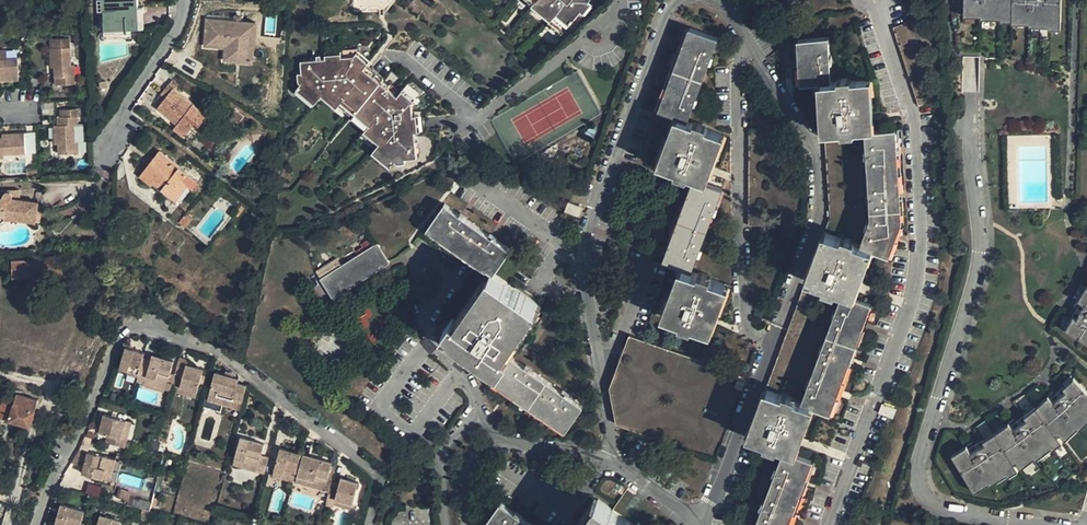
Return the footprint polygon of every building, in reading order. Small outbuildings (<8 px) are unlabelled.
[(100,9),(112,9),(112,18),(100,19),(101,30),(136,29),(135,0),(100,0),(100,9)] [(534,4),(553,19),(556,15),(538,0),(537,0),(535,2),(534,4)] [(567,30),(576,18),(581,21),(591,8),(587,5),(590,0),(538,0),(556,15),(553,19),(567,30)] [(964,6),(981,6),(981,10),(998,9),(998,12),(1012,12),(1012,15),(1030,15),(1030,17),(1047,17),(1047,20),(1060,20),(1061,0),(963,0),(964,6)] [(567,30),(553,19),(548,25),(562,36),(567,30)] [(248,23),(202,20),(201,47),(221,48),(231,49),(230,61),(246,62),(248,23)] [(919,105),(932,101),(906,23),(894,27),(919,105)] [(718,39),(689,28),(658,111),(675,117),(687,122),(718,39)] [(828,38),(797,40),(800,84),(818,83),(831,83),(828,38)] [(231,49),(221,48),(220,61),(230,61),(231,49)] [(49,51),(51,68),(54,68),(56,86),(75,85),(74,67),(70,67),(69,49),(49,51)] [(351,57),(363,68),(368,62),(355,52),(351,57)] [(357,112),(379,84),(365,74),(362,77),(358,74),(361,70),(363,68),(351,57),(337,59),(321,61),(297,64),(298,76),(299,84),(297,87),(295,89),(314,104),(317,100),(321,94),(338,107),(343,101),(357,112)] [(19,81),(18,61),(7,61),(0,61),(0,82),(19,81)] [(379,84),(381,81),(363,68),(361,70),(365,74),(379,84)] [(163,93),(156,103),(173,115),(175,112),(179,115),(175,121),(184,128),(194,113),(199,117),(206,108),(166,79),(159,89),(163,93)] [(821,133),(841,132),(854,132),(865,131),(874,131),(871,81),(831,83),(818,83),(821,133)] [(395,161),(405,160),(417,159),(414,134),(412,117),(411,105),(398,95),(396,97),(392,102),(388,98),(392,94),(386,90),(379,84),(357,112),(370,122),(365,128),(382,141),(377,147),(373,152),(392,166),(393,164),(395,161)] [(392,94),(396,97),(398,95),(388,87),(386,90),(392,94)] [(290,95),(309,110),(314,104),(295,89),(290,95)] [(398,95),(411,105),(415,99),(402,90),(398,95)] [(321,94),(317,100),(334,113),(338,107),(321,94)] [(343,101),(338,107),(352,118),(357,112),(343,101)] [(76,111),(61,112),(61,119),(60,119),(58,119),(58,127),(55,127),(56,145),(59,145),(60,155),(79,154),(78,144),(75,144),(74,127),(77,127),(76,111)] [(370,122),(357,112),(352,118),(365,128),(370,122)] [(657,164),(676,171),(688,176),(694,178),(705,182),(722,135),(706,129),(693,124),(687,122),(675,117),(657,164)] [(365,128),(361,133),(377,147),(382,141),(365,128)] [(874,131),(865,131),(871,217),(860,246),(872,250),(889,256),(902,222),(896,129),(874,131)] [(5,160),(5,156),(7,156),(26,155),(25,135),(3,137),(3,140),(0,140),(0,160),(5,160)] [(825,142),(830,218),(823,232),(841,239),(842,236),(839,142),(825,142)] [(392,166),(373,152),(369,157),(387,172),(392,166)] [(159,153),(140,177),(152,187),(154,185),(176,201),(188,186),(182,181),(187,175),(159,153)] [(694,178),(664,261),(679,268),(691,272),(722,189),(705,182),(694,178)] [(2,221),(5,220),(6,219),(36,222),(39,202),(13,198),(13,197),(13,196),(13,195),(12,194),(10,192),(9,192),(8,192),(6,193),(5,193),(4,194),(4,196),(4,197),(0,197),(0,222),(2,221)] [(579,217),(582,208),(568,202),(564,211),(579,217)] [(444,204),(427,228),(486,269),(487,268),(492,272),(494,273),(510,250),(444,204)] [(186,228),(194,218),(187,213),(179,222),(186,228)] [(805,278),(817,283),(842,292),(854,297),(872,250),(860,246),(853,243),(841,239),(823,232),(805,278)] [(388,262),(377,244),(322,279),(333,297),(388,262)] [(9,261),(10,278),(62,276),(61,259),(9,261)] [(662,314),(680,321),(692,326),(709,332),(727,285),(691,272),(679,268),(662,314)] [(445,331),(500,370),(510,356),(505,353),(538,305),(494,273),(492,272),(457,321),(454,318),(445,331)] [(764,388),(801,402),(842,292),(817,283),(815,289),(803,285),(764,388)] [(1086,289),(1086,286),(1086,285),(1077,300),(1080,302),(1086,289)] [(1086,342),(1086,289),(1080,302),(1083,304),(1075,318),(1072,317),(1065,329),(1086,342)] [(830,413),(871,304),(854,297),(842,292),(801,402),(813,407),(830,413)] [(657,327),(661,316),(652,313),(648,324),(657,327)] [(1065,329),(1072,317),(1068,315),(1061,326),(1065,329)] [(135,377),(138,367),(139,362),(141,356),(128,352),(122,373),(135,377)] [(583,406),(510,356),(500,370),(493,380),(566,431),(583,406)] [(135,377),(133,385),(140,387),(142,379),(163,385),(169,364),(148,358),(146,364),(145,369),(138,367),(135,377)] [(169,386),(167,394),(174,396),(175,393),(175,390),(193,395),(198,378),(197,377),(198,373),(194,372),(194,371),(181,367),(182,364),(175,362),(171,379),(169,386)] [(237,404),(242,387),(233,385),(234,381),(210,375),(205,396),(228,402),(237,404)] [(1062,390),(1073,379),(1072,377),(1060,387),(1062,390)] [(142,379),(140,387),(161,392),(163,385),(142,379)] [(970,486),(984,478),(985,479),(1000,469),(1001,471),(1012,464),(1015,462),(1027,453),(1027,454),(1044,443),(1045,444),(1056,437),(1060,434),(1071,424),(1073,425),(1086,412),(1086,393),(1073,379),(1062,390),(1048,401),(1046,398),(1035,408),(1021,419),(1022,420),(1010,429),(1007,425),(994,434),(983,442),(984,443),(969,453),(966,448),(951,457),(970,486)] [(796,454),(813,407),(801,402),(764,388),(746,435),(784,449),(796,454)] [(193,395),(175,390),(175,393),(174,396),(192,401),(193,395)] [(27,426),(34,401),(27,399),(13,396),(11,405),(0,402),(0,419),(27,426)] [(228,402),(205,396),(203,403),(226,409),(228,402)] [(1035,408),(1046,398),(1044,396),(1041,399),(1033,406),(1035,408)] [(897,408),(883,403),(879,412),(894,418),(897,408)] [(1021,419),(1035,408),(1033,406),(1019,416),(1021,419)] [(1075,428),(1077,429),(1086,420),(1086,412),(1073,425),(1075,428)] [(103,444),(121,449),(123,443),(118,441),(123,424),(101,418),(96,435),(104,437),(103,444)] [(994,434),(1007,425),(1005,423),(993,432),(994,434)] [(118,441),(123,443),(128,425),(123,424),(118,441)] [(1071,424),(1060,434),(1064,438),(1075,428),(1073,425),(1071,424)] [(983,442),(994,434),(993,432),(982,439),(983,442)] [(1045,444),(1048,449),(1049,450),(1060,442),(1056,437),(1045,444)] [(260,474),(264,459),(255,457),(259,445),(235,439),(230,459),(253,466),(251,472),(260,474)] [(1027,454),(1032,460),(1048,449),(1045,444),(1044,443),(1027,454)] [(951,457),(966,448),(964,445),(950,455),(951,457)] [(269,470),(290,476),(296,455),(275,449),(269,470)] [(813,461),(796,454),(784,449),(755,524),(789,524),(813,461)] [(80,472),(85,456),(76,453),(67,468),(80,472)] [(1027,453),(1015,462),(1019,468),(1029,462),(1032,460),(1027,454),(1027,453)] [(79,478),(101,483),(106,461),(85,456),(80,472),(79,478)] [(303,469),(306,458),(298,456),(295,467),(303,469)] [(295,467),(291,483),(298,485),(300,479),(321,485),(326,464),(306,458),(303,469),(295,467)] [(230,459),(228,466),(251,472),(253,466),(230,459)] [(107,485),(112,463),(106,461),(101,483),(107,485)] [(321,485),(319,491),(324,492),(326,484),(331,465),(326,464),(321,485)] [(1001,471),(1004,475),(1005,477),(1016,470),(1012,464),(1001,471)] [(985,479),(988,484),(989,485),(1004,475),(1001,471),(1000,469),(985,479)] [(290,476),(269,470),(267,476),(288,482),(290,476)] [(984,478),(970,486),(974,492),(988,484),(985,479),(984,478)] [(298,485),(319,491),(321,485),(300,479),(298,485)] [(324,492),(320,506),(332,509),(333,507),(334,502),(351,506),(357,485),(340,480),(338,487),(326,484),(324,492)] [(91,509),(93,502),(85,500),(83,507),(91,509)] [(579,524),(632,524),(596,500),(579,524)] [(351,506),(334,502),(333,507),(335,507),(350,511),(351,506)] [(499,503),(484,524),(532,524),(499,503)] [(78,524),(81,510),(57,504),(52,524),(81,524),(78,524)] [(96,524),(118,524),(120,520),(98,514),(96,524)]
